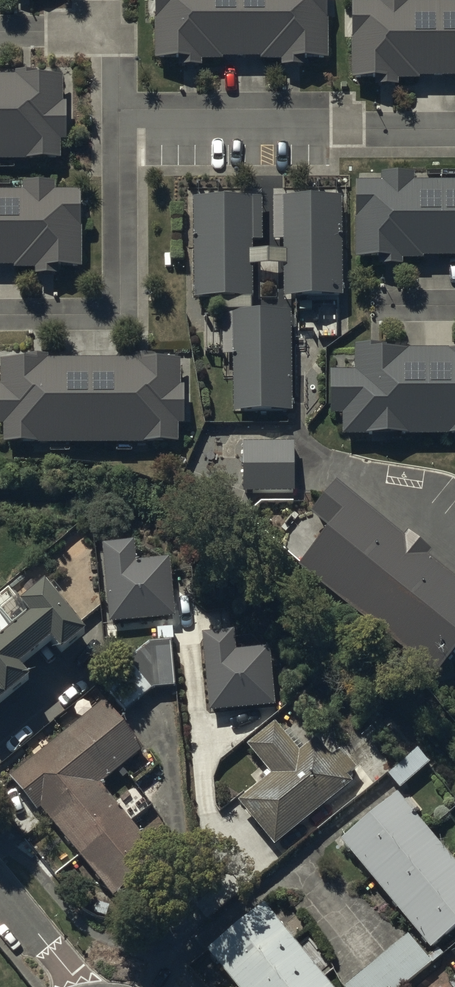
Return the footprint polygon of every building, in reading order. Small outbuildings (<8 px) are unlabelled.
[(154,68),(177,68),(177,76),(201,76),(201,69),(222,68),(222,65),(260,65),(260,68),(280,68),(281,76),(305,76),(305,69),(326,69),(325,0),(153,0),(154,68)] [(351,8),(350,87),(374,87),(374,97),(397,98),(397,87),(418,87),(418,84),(454,84),(454,11),(409,10),(409,3),(377,3),(377,9),(351,8)] [(0,82),(0,175),(14,175),(14,171),(60,171),(60,149),(65,149),(65,82),(0,82)] [(355,188),(354,269),(376,269),(376,275),(401,275),(402,268),(422,268),(422,264),(454,264),(454,189),(413,189),(413,182),(382,182),(382,188),(355,188)] [(12,275),(12,277),(34,278),(34,285),(57,285),(57,278),(80,278),(81,226),(88,226),(88,197),(52,196),(52,190),(22,190),(21,200),(0,200),(0,275),(12,275)] [(262,205),(192,205),(192,307),(222,306),(222,364),(232,364),(232,421),(290,420),(290,319),(253,320),(253,275),(283,275),(283,306),(341,306),(341,204),(271,204),(272,247),(283,247),(283,261),(252,261),(252,248),(262,248),(262,205)] [(329,378),(329,423),(341,424),(341,444),(454,444),(454,354),(353,354),(353,378),(329,378)] [(0,366),(0,434),(0,453),(47,453),(47,459),(64,459),(64,452),(114,452),(114,457),(130,457),(130,452),(178,452),(178,432),(184,432),(184,392),(181,392),(181,366),(0,366)] [(292,451),(242,451),(243,501),(292,500),(292,451)] [(311,517),(329,533),(303,564),(437,677),(454,655),(454,584),(427,561),(432,556),(408,536),(403,543),(337,487),(311,517)] [(135,546),(103,548),(109,626),(175,622),(171,564),(136,566),(135,546)] [(30,688),(20,675),(52,650),(61,663),(88,642),(48,591),(22,612),(31,624),(0,649),(0,712),(30,688)] [(234,632),(202,635),(209,716),(276,711),(271,651),(236,654),(234,632)] [(151,646),(103,686),(126,713),(154,689),(173,689),(172,646),(151,646)] [(103,708),(8,786),(35,819),(40,815),(114,905),(161,867),(101,794),(122,777),(131,788),(153,769),(103,708)] [(272,784),(239,811),(273,852),(350,787),(344,780),(354,772),(340,755),(329,763),(316,747),(308,754),(290,732),(284,738),(277,730),(247,755),(272,784)] [(350,986),(410,986),(444,959),(439,952),(454,938),(454,873),(452,869),(454,867),(454,863),(447,853),(442,857),(397,802),(340,848),(412,936),(350,986)] [(229,986),(324,986),(264,912),(206,958),(229,986)]
